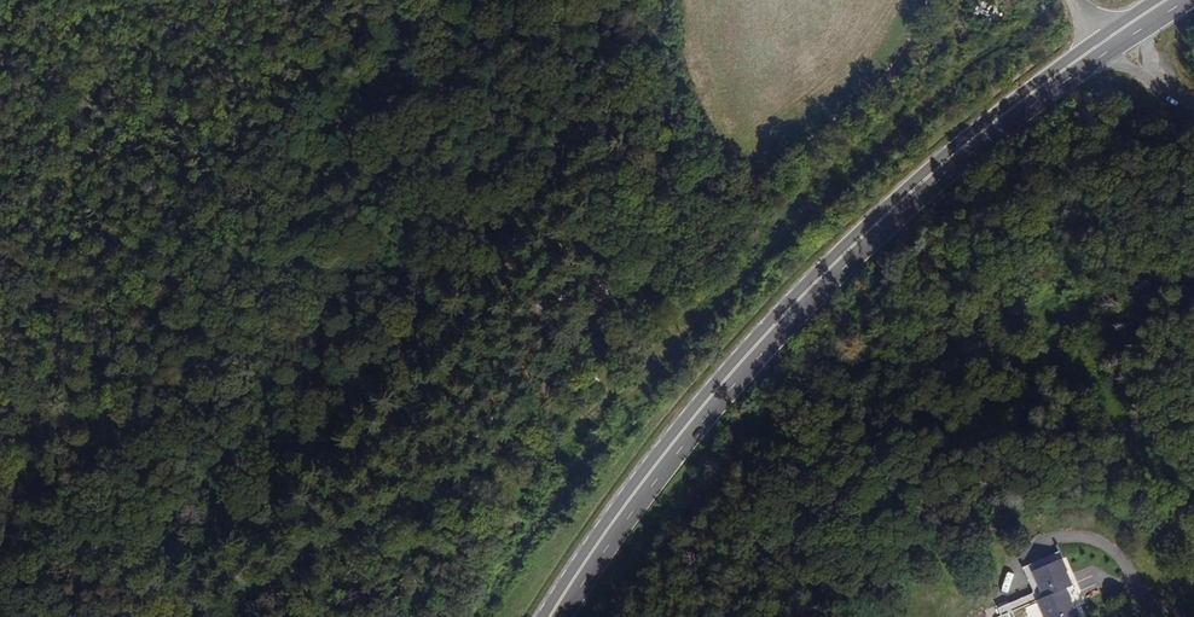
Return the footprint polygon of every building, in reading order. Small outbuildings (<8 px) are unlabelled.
[(1068,587),(1074,584),(1068,570),(1070,570),(1064,557),(1035,569),(1046,596),(1039,598),(1047,616),(1080,616),(1068,587)] [(1024,605),(1021,596),(1011,601),(1014,609),(1024,605)]
